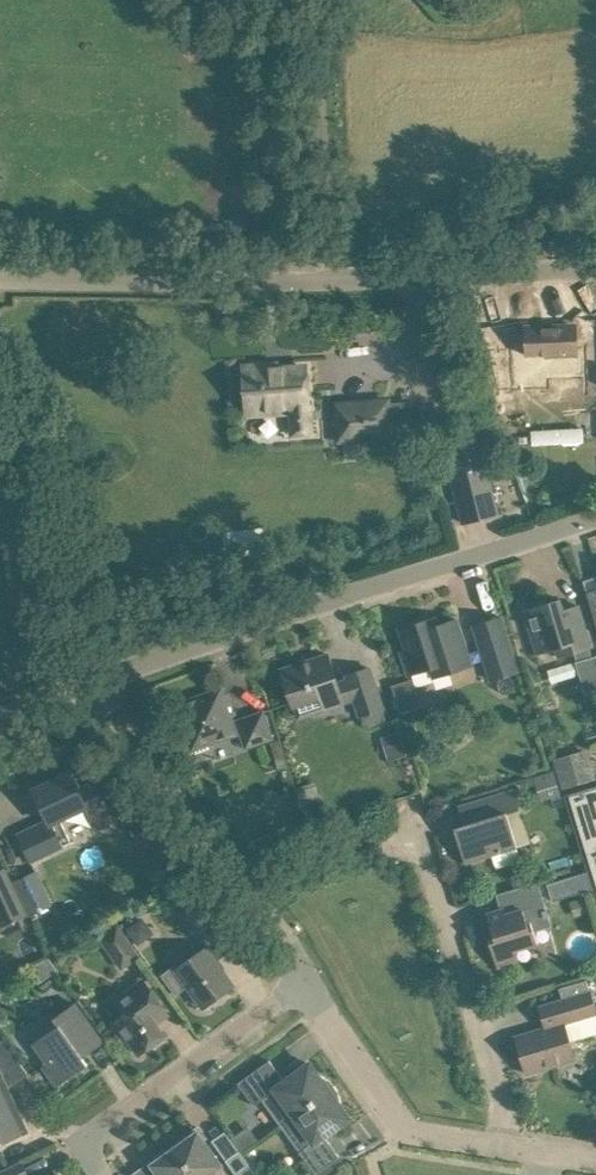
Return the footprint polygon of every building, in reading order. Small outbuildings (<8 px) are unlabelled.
[(576,369),(575,325),(505,327),(505,328),(508,328),(509,356),(528,355),(529,385),(546,385),(546,370),(576,369)] [(470,332),(480,363),(491,361),(485,329),(470,332)] [(515,400),(507,362),(488,366),(497,404),(515,400)] [(246,408),(291,405),(293,433),(310,432),(306,367),(264,370),(264,364),(243,366),(246,408)] [(337,404),(339,439),(391,435),(388,400),(337,404)] [(578,412),(579,431),(595,430),(595,411),(578,412)] [(497,513),(492,490),(480,444),(446,453),(463,522),(497,513)] [(587,591),(593,613),(595,612),(595,588),(587,591)] [(555,647),(558,656),(591,646),(578,605),(563,609),(559,598),(524,609),(537,653),(555,647)] [(435,616),(423,620),(399,627),(408,654),(403,656),(409,674),(430,667),(433,677),(472,664),(457,618),(438,624),(435,616)] [(518,670),(501,616),(473,625),(491,679),(518,670)] [(292,705),(332,692),(336,704),(354,698),(360,715),(383,707),(369,667),(346,674),(348,679),(338,682),(328,653),(281,669),(292,705)] [(585,658),(595,690),(595,654),(591,656),(585,658)] [(410,676),(388,684),(398,712),(420,705),(410,676)] [(235,732),(232,723),(229,715),(234,714),(227,694),(219,697),(211,692),(178,704),(188,733),(182,735),(189,754),(208,747),(206,742),(235,732)] [(238,720),(246,745),(271,737),(262,712),(238,720)] [(385,757),(403,754),(399,733),(381,737),(385,757)] [(554,759),(562,788),(584,782),(576,754),(554,759)] [(71,841),(60,818),(85,806),(88,811),(103,804),(93,782),(78,788),(70,771),(34,788),(49,822),(42,825),(41,823),(18,834),(31,860),(71,841)] [(564,795),(581,851),(595,847),(595,785),(564,795)] [(458,805),(464,824),(454,827),(465,862),(492,854),(496,868),(521,861),(506,812),(520,808),(514,788),(481,798),(458,805)] [(581,851),(595,898),(595,847),(581,851)] [(3,926),(26,914),(4,867),(0,869),(0,920),(3,926)] [(15,881),(31,914),(52,904),(36,871),(15,881)] [(503,908),(487,913),(492,931),(495,940),(490,942),(500,975),(501,975),(498,966),(519,959),(516,949),(538,942),(534,931),(549,926),(542,903),(535,881),(521,886),(499,893),(503,908)] [(219,927),(194,892),(175,906),(200,941),(219,927)] [(591,911),(586,896),(572,900),(577,915),(591,911)] [(100,938),(121,969),(141,954),(120,924),(100,938)] [(177,967),(175,965),(162,974),(176,993),(187,985),(193,993),(190,995),(198,1005),(200,1003),(203,1007),(234,985),(206,946),(177,967)] [(31,966),(41,981),(58,969),(49,957),(31,966)] [(169,1013),(166,1009),(144,978),(115,999),(125,1013),(111,1023),(124,1041),(128,1039),(139,1053),(165,1035),(156,1022),(169,1013)] [(527,1073),(575,1058),(564,1022),(595,1013),(595,1011),(587,978),(559,987),(562,998),(539,1005),(546,1026),(516,1036),(527,1073)] [(88,1063),(83,1055),(103,1041),(75,1002),(53,1017),(58,1024),(34,1042),(48,1062),(43,1065),(57,1085),(88,1063)] [(18,1135),(20,1132),(20,1128),(18,1122),(16,1117),(22,1114),(9,1087),(29,1073),(4,1038),(0,1041),(0,1144),(18,1135)] [(270,1059),(238,1082),(254,1105),(262,1099),(281,1124),(334,1086),(332,1083),(330,1081),(326,1078),(322,1076),(321,1076),(320,1075),(318,1075),(309,1062),(285,1080),(270,1059)] [(334,1086),(281,1124),(299,1150),(316,1173),(339,1155),(324,1134),(348,1116),(340,1104),(340,1102),(339,1098),(338,1094),(337,1092),(336,1089),(334,1086)] [(174,1146),(195,1174),(207,1174),(221,1165),(204,1138),(206,1137),(198,1126),(183,1137),(185,1139),(174,1146)] [(174,1146),(164,1154),(163,1151),(147,1162),(155,1173),(157,1171),(160,1174),(195,1174),(174,1146)] [(226,1159),(235,1173),(249,1163),(239,1150),(226,1159)] [(20,1160),(0,1170),(0,1174),(27,1174),(20,1160)]
